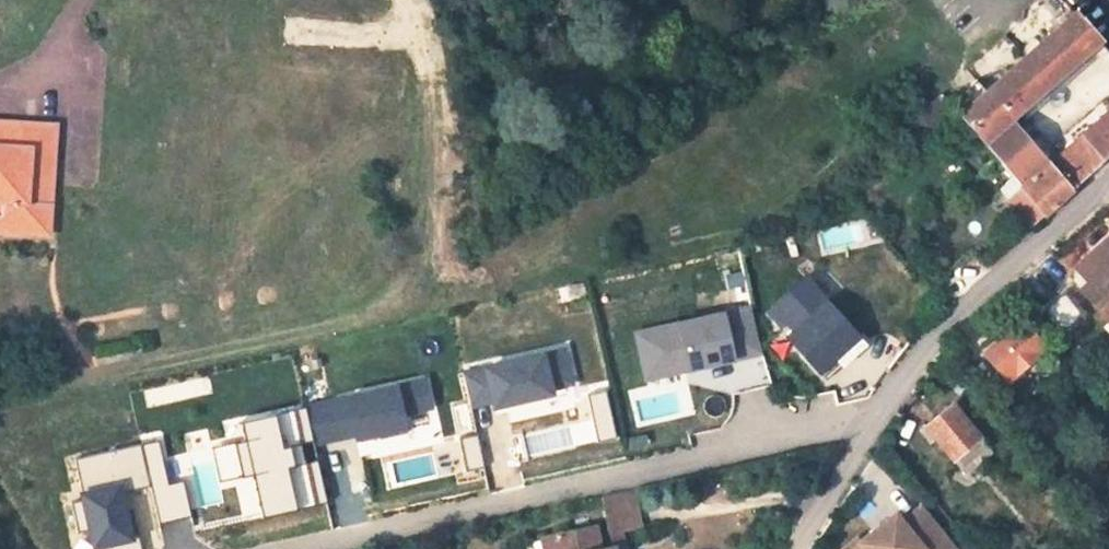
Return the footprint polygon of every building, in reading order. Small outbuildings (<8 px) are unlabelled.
[(1009,122),(1099,42),(1073,13),(984,92),(974,82),(958,96),(967,107),(958,115),(1020,187),(1047,163),(1009,122)] [(1080,138),(1102,163),(1108,156),(1108,112),(1080,138)] [(54,127),(0,123),(0,201),(1,201),(0,214),(0,231),(47,234),(54,127)] [(1030,227),(1102,163),(1080,138),(1049,165),(1047,163),(1020,187),(1006,199),(1030,227)] [(1108,236),(1080,261),(1094,277),(1087,283),(1080,289),(1108,322),(1108,237),(1108,236)] [(1094,277),(1080,261),(1073,267),(1087,283),(1094,277)] [(742,271),(725,274),(728,289),(745,285),(742,271)] [(863,346),(804,279),(771,308),(793,332),(787,337),(818,372),(834,357),(841,366),(863,346)] [(751,306),(636,333),(646,379),(761,353),(751,306)] [(1020,315),(980,351),(1006,381),(1047,346),(1020,315)] [(564,350),(463,373),(471,405),(493,400),(494,406),(552,393),(551,388),(572,383),(564,350)] [(425,380),(306,407),(314,443),(358,434),(359,438),(405,427),(402,413),(431,407),(425,380)] [(606,390),(587,394),(598,441),(616,437),(606,390)] [(989,451),(951,406),(926,426),(964,472),(989,451)] [(314,443),(306,407),(241,421),(245,440),(212,447),(219,481),(253,474),(263,516),(327,502),(314,443)] [(477,434),(460,438),(467,470),(484,466),(477,434)] [(646,434),(629,438),(631,449),(648,445),(646,434)] [(159,440),(141,444),(150,485),(159,523),(191,516),(183,480),(169,484),(159,440)] [(76,459),(85,499),(72,502),(78,531),(90,529),(95,548),(141,548),(138,535),(134,537),(123,491),(150,485),(141,444),(76,459)] [(601,496),(611,536),(621,533),(639,529),(631,490),(601,496)] [(920,509),(902,524),(895,515),(860,544),(857,541),(848,548),(952,548),(920,509)] [(594,526),(541,538),(543,548),(599,548),(594,526)] [(614,548),(625,548),(621,533),(611,536),(613,546),(614,548)]
